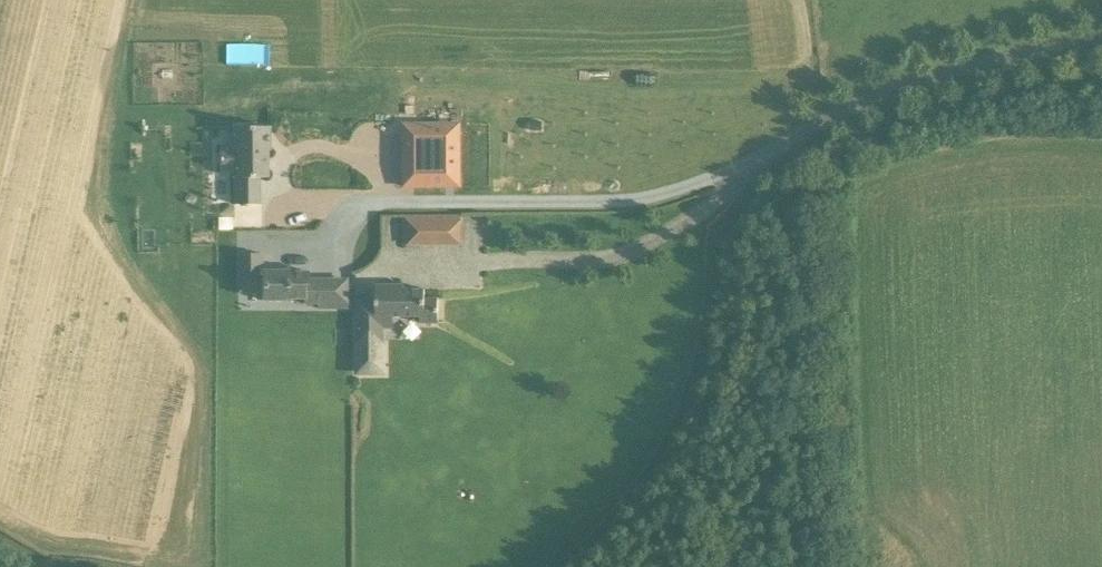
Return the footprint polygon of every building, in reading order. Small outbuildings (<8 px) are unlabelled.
[(460,125),(403,125),(403,188),(460,188),(460,125)] [(236,178),(236,205),(260,205),(260,180),(270,180),(270,154),(271,154),(271,129),(257,129),(257,128),(247,128),(247,129),(233,129),(233,149),(222,149),(222,172),(234,172),(234,178),(236,178)] [(432,216),(404,216),(404,243),(432,243),(432,216)] [(261,253),(237,253),(237,277),(261,277),(261,292),(261,300),(288,299),(288,298),(305,298),(305,303),(320,303),(320,307),(332,307),(332,280),(332,279),(308,279),(308,271),(288,271),(288,268),(261,268),(261,253)] [(376,302),(357,302),(357,303),(358,303),(358,355),(378,355),(378,316),(420,316),(420,322),(438,322),(438,298),(424,298),(424,290),(404,290),(404,285),(376,285),(376,302)]
